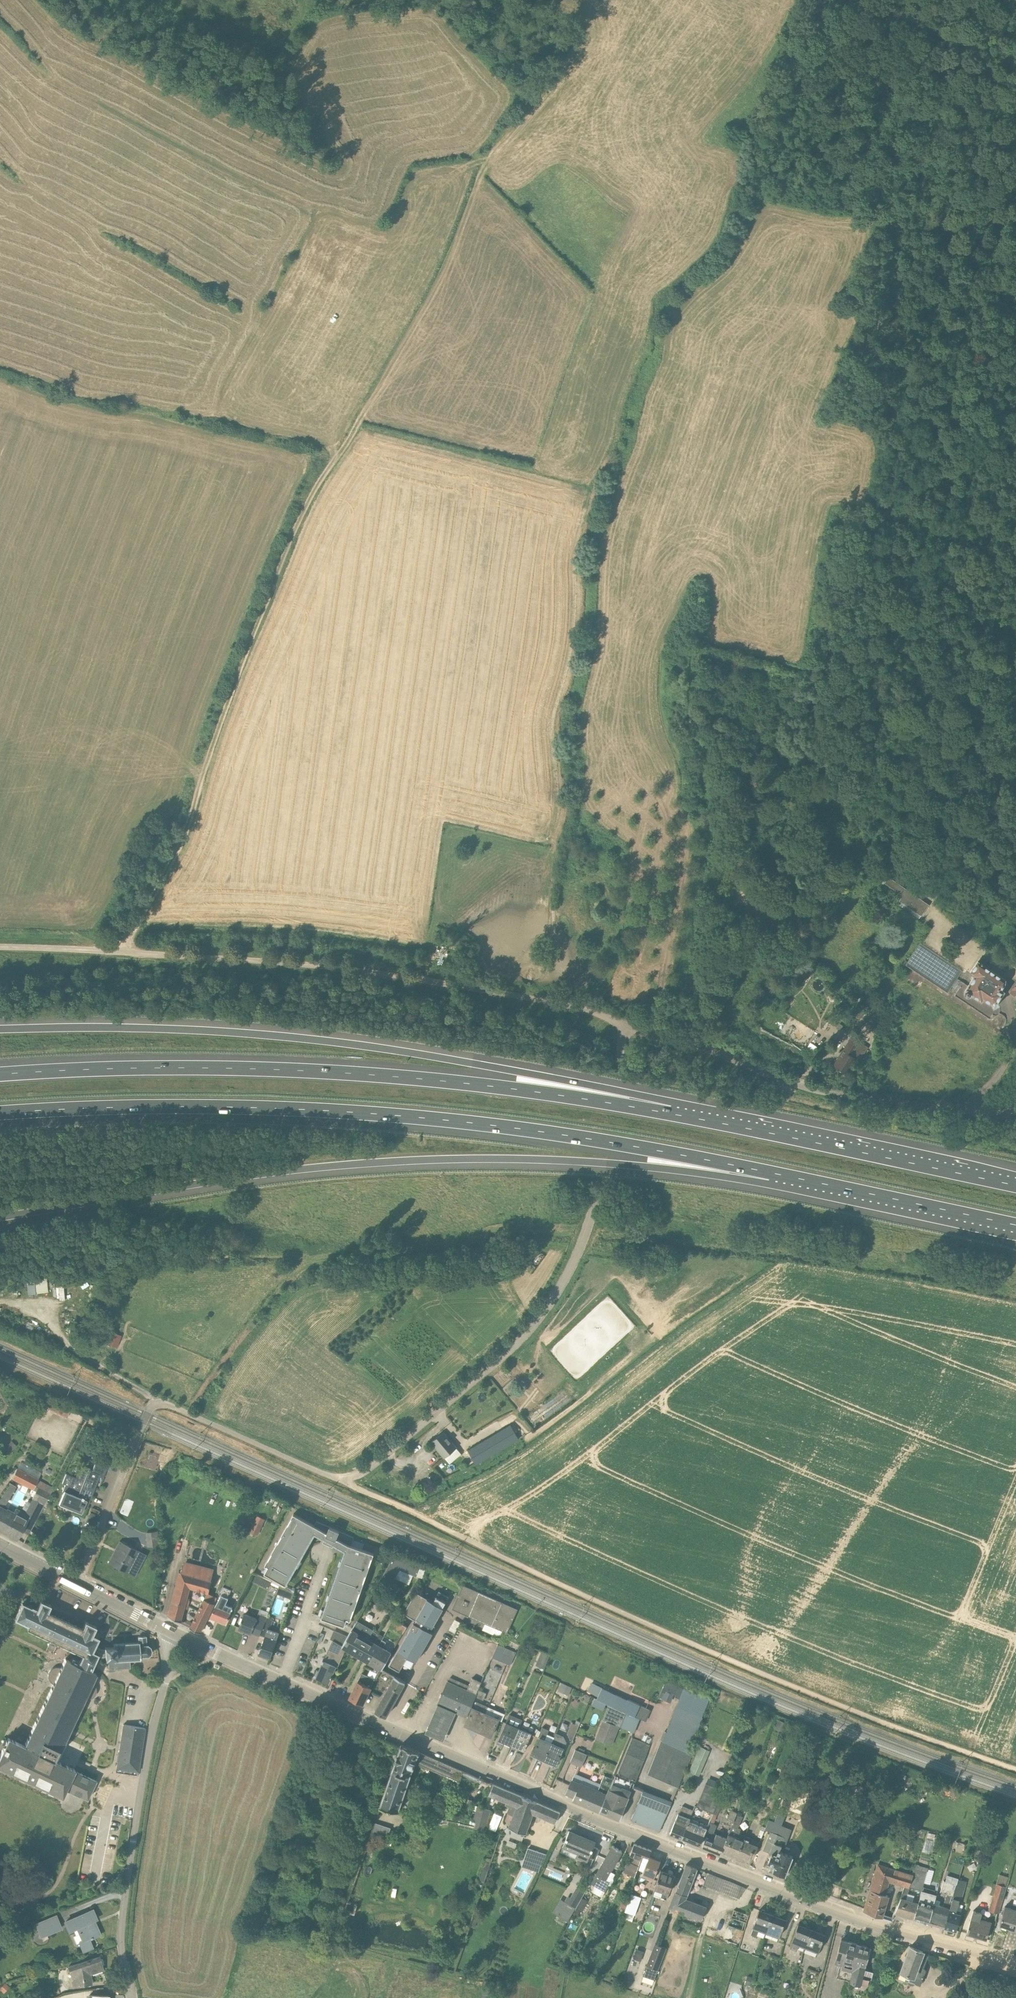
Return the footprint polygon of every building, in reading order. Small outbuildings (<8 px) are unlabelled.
[(897,905),(918,920),(929,905),(889,878),(885,883),(904,896),(897,905)] [(922,890),(930,896),(937,887),(928,880),(924,887),(922,890)] [(948,993),(953,985),(962,970),(920,942),(905,965),(948,993)] [(966,990),(981,1001),(983,998),(992,1004),(994,1007),(999,1005),(997,1002),(1004,992),(1001,990),(1007,981),(986,967),(988,963),(980,958),(978,961),(970,972),(975,976),(966,990)] [(849,1016),(856,1023),(863,1015),(856,1009),(849,1016)] [(873,1009),(868,1019),(877,1022),(881,1013),(873,1009)] [(845,1073),(855,1058),(859,1061),(868,1046),(860,1042),(853,1037),(834,1066),(845,1073)] [(115,1347),(120,1335),(109,1331),(104,1342),(115,1347)] [(531,1416),(538,1425),(573,1399),(566,1390),(531,1416)] [(66,1409),(48,1400),(44,1407),(62,1416),(66,1409)] [(511,1425),(467,1450),(476,1464),(519,1439),(511,1425)] [(445,1458),(456,1448),(443,1432),(431,1442),(445,1458)] [(84,1434),(78,1446),(85,1449),(90,1437),(84,1434)] [(10,1453),(17,1446),(12,1441),(5,1448),(10,1453)] [(109,1464),(97,1459),(92,1470),(89,1469),(84,1481),(66,1474),(62,1483),(65,1485),(62,1492),(63,1493),(59,1505),(60,1503),(81,1512),(80,1513),(81,1513),(86,1502),(89,1503),(99,1477),(103,1478),(109,1464)] [(39,1479),(17,1468),(11,1479),(34,1491),(31,1498),(33,1499),(44,1505),(53,1488),(38,1480),(39,1479)] [(8,1497),(15,1486),(9,1482),(2,1494),(8,1497)] [(29,1517),(36,1520),(44,1505),(33,1499),(25,1513),(16,1508),(14,1512),(7,1508),(7,1509),(0,1505),(0,1530),(17,1540),(29,1517)] [(330,1527),(327,1533),(294,1513),(265,1565),(268,1566),(265,1573),(277,1580),(286,1585),(287,1584),(283,1582),(287,1575),(290,1577),(296,1566),(293,1564),(297,1558),(300,1560),(306,1549),(303,1547),(307,1540),(310,1542),(315,1533),(325,1539),(323,1543),(325,1541),(333,1545),(332,1547),(333,1547),(334,1544),(345,1551),(342,1560),(345,1561),(343,1566),(340,1565),(336,1577),(339,1578),(337,1583),(334,1582),(330,1594),(333,1595),(331,1600),(328,1599),(324,1611),(327,1612),(325,1617),(322,1616),(322,1617),(344,1625),(347,1619),(350,1620),(374,1553),(348,1545),(337,1538),(339,1531),(330,1527)] [(258,1536),(265,1519),(257,1516),(250,1532),(258,1536)] [(160,1544),(159,1530),(147,1531),(147,1545),(160,1544)] [(138,1551),(120,1541),(108,1563),(128,1573),(138,1551)] [(422,1565),(395,1554),(382,1579),(392,1585),(400,1570),(417,1577),(422,1565)] [(190,1588),(209,1593),(214,1569),(184,1561),(181,1573),(180,1572),(168,1616),(181,1622),(190,1588)] [(277,1591),(299,1591),(257,1573),(256,1573),(252,1582),(275,1591),(277,1591),(272,1603),(272,1605),(269,1612),(283,1618),(283,1610),(289,1596),(277,1591)] [(508,1633),(519,1609),(463,1585),(456,1601),(459,1602),(456,1610),(508,1633)] [(226,1623),(232,1607),(225,1604),(228,1598),(231,1590),(223,1587),(219,1594),(221,1595),(211,1616),(220,1620),(220,1621),(224,1623),(224,1622),(226,1623)] [(416,1620),(385,1671),(396,1677),(408,1656),(416,1661),(433,1633),(425,1627),(427,1624),(433,1627),(444,1608),(443,1607),(447,1602),(437,1596),(433,1602),(416,1592),(404,1613),(416,1620)] [(200,1633),(216,1599),(207,1594),(190,1628),(200,1633)] [(83,1654),(78,1665),(83,1667),(84,1665),(91,1669),(93,1663),(95,1664),(97,1660),(95,1659),(97,1655),(101,1657),(105,1656),(105,1658),(108,1658),(109,1669),(114,1668),(114,1669),(130,1668),(130,1660),(140,1659),(140,1657),(148,1656),(150,1654),(151,1650),(150,1647),(147,1645),(146,1645),(146,1636),(138,1636),(138,1643),(113,1644),(114,1647),(105,1648),(105,1649),(102,1649),(97,1647),(100,1640),(97,1638),(97,1637),(92,1635),(96,1626),(85,1621),(81,1631),(68,1625),(69,1622),(62,1618),(60,1621),(46,1615),(51,1605),(41,1600),(36,1610),(22,1603),(15,1619),(28,1625),(27,1628),(51,1639),(50,1642),(57,1646),(58,1643),(83,1654)] [(260,1634),(267,1618),(268,1615),(262,1612),(260,1616),(256,1615),(255,1618),(244,1613),(238,1629),(251,1633),(252,1632),(260,1635),(260,1634)] [(280,1631),(269,1627),(272,1620),(267,1618),(260,1634),(265,1637),(259,1654),(270,1658),(280,1631)] [(381,1668),(391,1652),(379,1645),(384,1636),(358,1620),(342,1646),(346,1648),(376,1666),(374,1671),(378,1673),(380,1668),(381,1668)] [(510,1665),(516,1652),(498,1645),(493,1657),(510,1665)] [(338,1667),(344,1653),(329,1647),(322,1662),(322,1663),(316,1677),(329,1683),(331,1677),(331,1678),(332,1676),(336,1666),(338,1667)] [(541,1652),(535,1665),(544,1669),(549,1655),(541,1652)] [(78,1665),(65,1659),(61,1668),(60,1668),(58,1667),(57,1667),(55,1667),(54,1668),(53,1668),(51,1669),(50,1670),(49,1672),(49,1673),(48,1674),(48,1676),(48,1677),(49,1679),(49,1680),(50,1682),(51,1683),(53,1684),(25,1744),(26,1744),(25,1747),(8,1738),(0,1756),(0,1767),(62,1796),(65,1789),(87,1799),(96,1781),(74,1771),(74,1770),(53,1760),(58,1749),(60,1750),(84,1698),(85,1699),(86,1699),(88,1699),(89,1699),(91,1699),(92,1698),(93,1697),(95,1696),(95,1695),(96,1694),(96,1692),(97,1691),(96,1689),(96,1688),(95,1686),(95,1685),(93,1684),(92,1683),(91,1683),(96,1673),(83,1667),(78,1665)] [(350,1698),(362,1704),(374,1679),(362,1673),(350,1698)] [(406,1684),(396,1677),(375,1712),(376,1713),(377,1712),(385,1717),(386,1718),(404,1686),(406,1687),(408,1685),(406,1684)] [(467,1717),(476,1697),(479,1690),(478,1690),(482,1682),(472,1678),(467,1689),(447,1681),(437,1704),(456,1713),(467,1717)] [(679,1687),(666,1681),(661,1691),(666,1693),(666,1691),(676,1695),(679,1687)] [(572,1688),(561,1683),(558,1691),(568,1696),(572,1688)] [(597,1700),(608,1705),(626,1713),(634,1717),(638,1707),(639,1705),(603,1688),(602,1688),(597,1700)] [(648,1775),(650,1775),(678,1788),(693,1753),(689,1752),(709,1699),(684,1689),(662,1742),(661,1741),(648,1775)] [(486,1693),(479,1690),(476,1697),(483,1701),(486,1693)] [(477,1730),(488,1707),(478,1702),(475,1708),(473,1707),(465,1725),(477,1730)] [(444,1738),(456,1713),(437,1704),(426,1730),(444,1738)] [(619,1726),(620,1727),(626,1713),(608,1705),(603,1720),(602,1720),(619,1726)] [(477,1730),(491,1736),(499,1720),(502,1722),(506,1714),(488,1707),(477,1730)] [(522,1720),(509,1714),(499,1739),(511,1745),(519,1729),(518,1729),(522,1720)] [(619,1726),(602,1720),(595,1739),(611,1745),(619,1726)] [(784,1733),(788,1724),(778,1720),(774,1728),(784,1733)] [(567,1735),(574,1738),(580,1724),(573,1721),(567,1735)] [(116,1768),(138,1772),(145,1728),(123,1725),(116,1768)] [(552,1743),(551,1743),(544,1740),(549,1730),(542,1727),(538,1737),(540,1738),(536,1746),(533,1749),(533,1751),(534,1751),(533,1754),(544,1759),(552,1743)] [(531,1735),(519,1729),(511,1745),(524,1751),(531,1735)] [(556,1764),(566,1742),(564,1736),(555,1733),(551,1743),(552,1743),(544,1759),(556,1764)] [(631,1737),(614,1779),(601,1811),(620,1819),(650,1745),(631,1737)] [(482,1778),(420,1752),(401,1745),(401,1746),(392,1771),(410,1778),(415,1763),(459,1781),(462,1774),(481,1782),(482,1778)] [(699,1746),(683,1785),(689,1787),(694,1774),(699,1776),(710,1751),(699,1746)] [(587,1754),(575,1750),(570,1763),(581,1767),(587,1754)] [(789,1780),(793,1770),(783,1766),(779,1776),(789,1780)] [(400,1810),(411,1779),(410,1778),(392,1771),(379,1805),(400,1810)] [(572,1779),(566,1794),(574,1797),(582,1777),(575,1774),(572,1779)] [(604,1775),(598,1790),(589,1786),(587,1791),(590,1793),(584,1804),(601,1811),(614,1779),(604,1775)] [(589,1786),(592,1780),(582,1777),(574,1797),(573,1800),(584,1804),(590,1793),(587,1791),(589,1786)] [(696,1806),(713,1813),(718,1801),(725,1785),(709,1778),(707,1784),(705,1784),(696,1806)] [(560,1812),(494,1784),(489,1795),(517,1806),(508,1827),(524,1833),(533,1813),(555,1823),(560,1812)] [(672,1802),(643,1790),(631,1820),(660,1830),(672,1802)] [(786,1810),(790,1803),(783,1800),(780,1807),(786,1810)] [(722,1803),(718,1801),(713,1813),(708,1826),(706,1831),(713,1833),(716,1825),(714,1824),(722,1803)] [(681,1838),(689,1818),(693,1811),(682,1806),(670,1833),(681,1838)] [(490,1809),(478,1807),(473,1827),(485,1829),(490,1809)] [(731,1810),(728,1817),(727,1820),(733,1822),(736,1814),(737,1813),(731,1810)] [(722,1850),(737,1856),(745,1836),(739,1833),(741,1829),(738,1828),(743,1816),(736,1814),(733,1822),(734,1822),(732,1826),(731,1825),(726,1838),(727,1839),(722,1850)] [(689,1818),(681,1838),(700,1845),(704,1835),(706,1831),(708,1826),(689,1818)] [(374,1831),(389,1833),(390,1825),(375,1823),(374,1831)] [(596,1843),(569,1831),(563,1845),(578,1851),(576,1856),(588,1861),(589,1856),(594,1858),(598,1848),(594,1847),(596,1843)] [(704,1835),(707,1837),(703,1847),(721,1854),(722,1850),(727,1839),(726,1838),(716,1834),(713,1833),(706,1831),(704,1835)] [(770,1858),(768,1863),(775,1865),(773,1870),(785,1875),(787,1871),(793,1874),(798,1862),(791,1859),(792,1856),(780,1851),(785,1838),(770,1832),(763,1850),(771,1854),(770,1858)] [(751,1856),(754,1857),(760,1841),(745,1836),(737,1856),(749,1861),(751,1856)] [(635,1876),(637,1869),(643,1854),(649,1856),(652,1850),(634,1843),(630,1854),(633,1855),(627,1873),(635,1876)] [(613,1846),(596,1875),(594,1874),(590,1883),(604,1891),(610,1882),(606,1880),(622,1851),(613,1846)] [(643,1854),(637,1869),(645,1872),(643,1877),(653,1881),(660,1861),(649,1856),(643,1854)] [(669,1909),(700,1920),(706,1906),(685,1898),(697,1869),(686,1864),(669,1909)] [(905,1902),(908,1893),(910,1887),(914,1875),(912,1874),(878,1864),(864,1911),(882,1917),(881,1917),(882,1918),(882,1917),(883,1918),(883,1917),(888,1895),(884,1894),(888,1882),(905,1887),(899,1900),(905,1902)] [(914,1875),(910,1887),(922,1891),(924,1882),(928,1870),(928,1868),(916,1864),(912,1874),(914,1875)] [(934,1872),(928,1870),(924,1882),(930,1884),(934,1872)] [(667,1899),(669,1893),(675,1875),(661,1871),(655,1888),(652,1895),(667,1899)] [(709,1873),(708,1872),(707,1873),(707,1874),(704,1883),(740,1897),(745,1889),(746,1889),(746,1888),(745,1887),(729,1881),(709,1873)] [(949,1874),(947,1880),(956,1883),(958,1877),(949,1874)] [(991,1895),(987,1910),(1000,1914),(1009,1877),(999,1874),(996,1884),(993,1883),(990,1895),(991,1895)] [(961,1900),(967,1882),(958,1879),(957,1884),(958,1885),(951,1907),(945,1927),(956,1930),(961,1914),(956,1913),(959,1900),(961,1900)] [(943,1906),(935,1904),(929,1922),(945,1927),(951,1907),(958,1885),(957,1884),(943,1881),(940,1892),(946,1894),(943,1906)] [(565,1901),(576,1908),(581,1898),(585,1893),(576,1888),(570,1898),(568,1896),(565,1901)] [(929,1922),(935,1904),(934,1904),(936,1894),(922,1890),(919,1899),(920,1900),(919,1902),(919,1904),(915,1918),(929,1922)] [(905,1902),(899,1900),(895,1912),(915,1918),(919,1904),(919,1902),(914,1901),(916,1895),(908,1893),(905,1902)] [(630,1897),(626,1908),(622,1917),(633,1921),(641,1898),(631,1894),(630,1897)] [(629,1897),(624,1895),(620,1906),(625,1908),(629,1897)] [(581,1898),(576,1908),(583,1911),(588,1902),(581,1898)] [(1015,1927),(1015,1909),(1006,1906),(1000,1925),(1015,1929),(1015,1927)] [(64,1918),(76,1914),(74,1909),(63,1912),(64,1918)] [(78,1941),(82,1951),(92,1947),(88,1939),(91,1938),(91,1939),(93,1938),(92,1937),(100,1934),(96,1926),(94,1926),(92,1921),(96,1919),(93,1910),(66,1921),(69,1930),(76,1927),(81,1940),(78,1941)] [(743,1931),(749,1915),(734,1910),(731,1918),(732,1918),(730,1926),(743,1931)] [(759,1929),(765,1932),(772,1914),(759,1910),(750,1933),(756,1936),(759,1929)] [(966,1933),(986,1939),(992,1921),(986,1920),(987,1917),(981,1915),(982,1913),(973,1911),(966,1933)] [(765,1932),(779,1937),(786,1919),(772,1914),(765,1932)] [(56,1916),(36,1923),(39,1930),(45,1927),(48,1933),(61,1928),(56,1916)] [(797,1950),(799,1944),(805,1946),(811,1929),(798,1924),(790,1947),(797,1950)] [(825,1934),(811,1929),(805,1946),(818,1951),(825,1934)] [(840,1964),(836,1977),(849,1981),(858,1944),(849,1941),(849,1942),(841,1940),(835,1962),(840,1964)] [(666,1948),(654,1944),(646,1966),(657,1970),(666,1948)] [(858,1944),(849,1981),(867,1986),(867,1985),(870,1985),(873,1973),(863,1971),(866,1964),(871,1947),(858,1944)] [(901,1971),(910,1974),(908,1980),(921,1985),(923,1978),(926,1970),(925,1968),(924,1967),(928,1955),(922,1953),(923,1951),(910,1946),(901,1971)] [(641,1962),(644,1951),(636,1949),(633,1959),(641,1962)] [(103,1967),(99,1957),(68,1966),(71,1979),(72,1986),(91,1983),(90,1971),(103,1967)] [(495,1982),(484,1981),(482,1997),(493,1997),(495,1982)]
